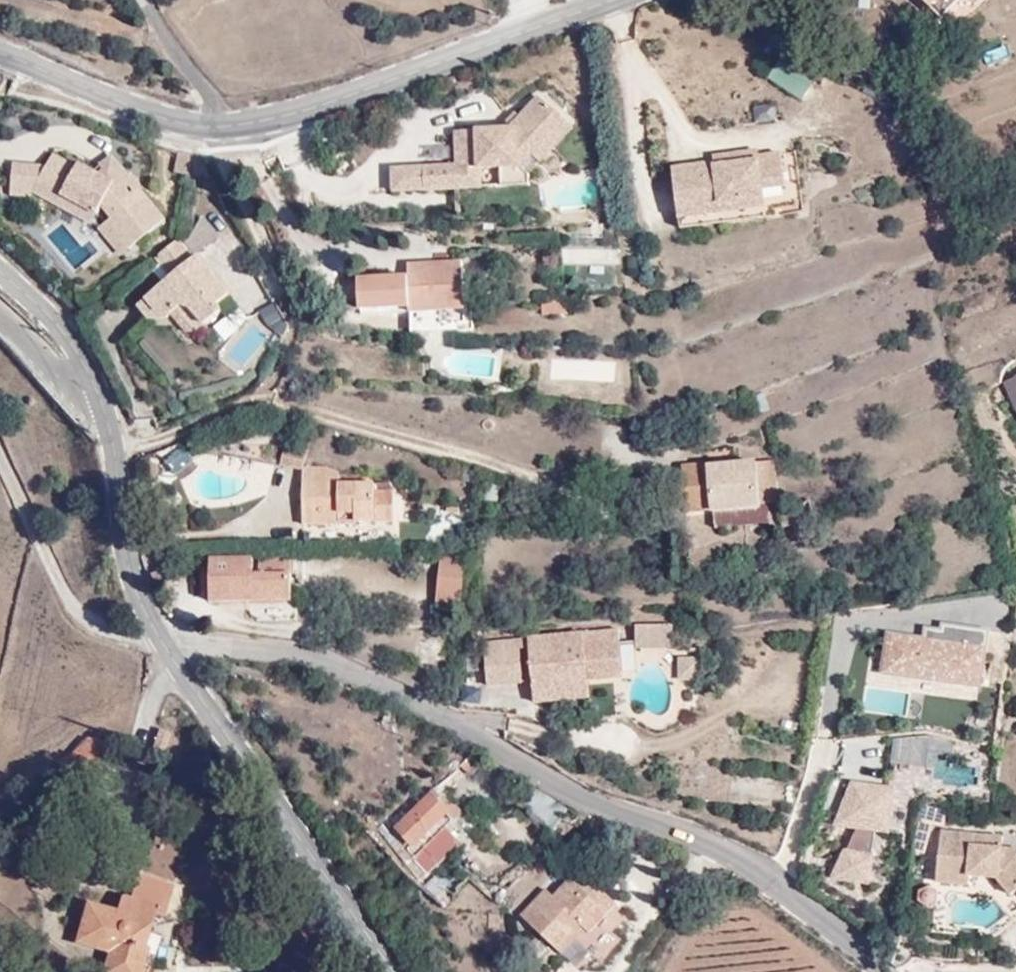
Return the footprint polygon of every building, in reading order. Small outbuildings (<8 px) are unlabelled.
[(946,19),(965,0),(927,0),(946,19)] [(767,78),(801,99),(812,82),(778,61),(767,78)] [(438,167),(374,167),(375,192),(466,190),(466,185),(500,184),(499,172),(510,171),(508,165),(515,156),(524,165),(556,128),(520,97),(487,135),(439,135),(438,167)] [(754,107),(756,121),(775,118),(773,104),(754,107)] [(164,217),(140,184),(129,190),(80,157),(76,163),(52,150),(35,179),(94,212),(106,201),(138,237),(164,217)] [(762,164),(672,173),(678,232),(769,222),(766,196),(786,194),(783,158),(762,160),(762,164)] [(510,171),(499,172),(500,184),(500,189),(529,186),(529,174),(518,169),(516,171),(510,171)] [(183,238),(198,255),(220,236),(204,219),(183,238)] [(237,295),(184,248),(180,244),(153,264),(171,284),(151,306),(172,327),(180,321),(190,310),(214,330),(228,317),(224,311),(237,295)] [(619,265),(620,246),(568,245),(567,264),(619,265)] [(410,282),(361,284),(362,319),(412,317),(412,320),(435,319),(435,330),(467,329),(466,317),(464,267),(410,270),(410,282)] [(564,314),(565,302),(542,300),(541,312),(564,314)] [(172,327),(151,306),(139,316),(154,331),(172,327)] [(279,322),(272,309),(262,315),(271,329),(279,322)] [(202,340),(214,330),(190,310),(180,321),(202,340)] [(287,441),(280,471),(303,477),(305,469),(310,447),(287,441)] [(711,464),(687,464),(687,512),(719,512),(719,526),(721,526),(772,526),(772,505),(771,499),(779,499),(779,463),(726,463),(726,448),(711,448),(711,464)] [(155,481),(154,465),(140,465),(139,480),(155,481)] [(305,469),(304,484),(338,482),(338,469),(305,469)] [(355,511),(359,482),(338,482),(304,484),(306,527),(340,525),(341,521),(342,511),(355,511)] [(355,511),(354,521),(393,519),(393,492),(374,492),(373,482),(359,482),(355,511)] [(772,526),(721,526),(721,529),(779,527),(780,504),(772,505),(772,526)] [(341,521),(354,521),(355,511),(342,511),(341,521)] [(458,618),(460,608),(467,556),(437,556),(428,614),(458,618)] [(253,575),(251,558),(211,558),(211,597),(289,599),(289,577),(253,575)] [(146,573),(150,585),(164,579),(160,567),(146,573)] [(925,634),(887,629),(881,675),(988,690),(994,629),(943,622),(942,628),(926,627),(925,634)] [(671,631),(634,631),(634,654),(671,654),(671,631)] [(557,713),(557,709),(590,706),(590,700),(617,702),(617,685),(622,685),(618,646),(584,649),(583,641),(483,649),(484,662),(483,662),(484,697),(519,697),(517,711),(557,713)] [(677,655),(677,680),(701,679),(701,655),(677,655)] [(74,739),(67,744),(52,784),(94,798),(100,782),(87,776),(99,748),(74,739)] [(950,764),(950,740),(891,739),(890,763),(950,764)] [(896,834),(897,786),(850,780),(835,828),(858,829),(850,847),(846,846),(829,881),(873,885),(876,832),(896,834)] [(434,792),(397,827),(403,833),(391,844),(422,877),(460,841),(456,834),(460,830),(455,822),(463,814),(475,826),(478,824),(456,802),(450,808),(434,792)] [(953,834),(955,808),(920,806),(915,833),(946,834),(953,834)] [(460,841),(462,842),(468,848),(484,835),(475,826),(463,814),(455,822),(460,830),(456,834),(460,841)] [(953,834),(946,834),(942,886),(972,891),(972,881),(1007,884),(1015,895),(1015,853),(976,848),(976,837),(953,834)] [(582,921),(593,930),(616,903),(580,871),(569,883),(572,886),(560,898),(547,888),(524,915),(559,946),(582,921)] [(171,890),(148,880),(145,887),(133,884),(129,896),(119,894),(113,916),(86,908),(75,944),(107,955),(104,971),(140,971),(145,954),(140,951),(150,920),(160,920),(171,890)] [(569,954),(593,930),(582,921),(559,946),(569,954)]
